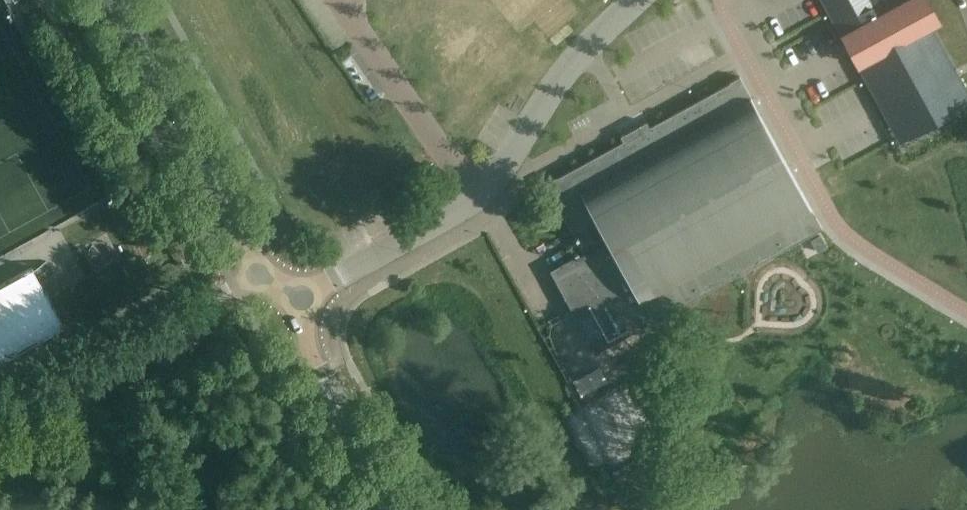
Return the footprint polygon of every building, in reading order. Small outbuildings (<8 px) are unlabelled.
[(842,23),(846,20),(865,56),(896,39),(898,44),(899,44),(864,64),(858,67),(886,117),(899,142),(966,105),(966,91),(954,67),(950,60),(932,28),(905,44),(903,41),(930,26),(916,0),(829,0),(842,23)] [(623,141),(545,183),(569,227),(582,252),(559,265),(570,284),(577,280),(586,298),(570,307),(595,352),(638,329),(808,236),(822,228),(822,226),(812,209),(811,208),(739,77),(649,126),(646,121),(620,136),(623,141)] [(820,235),(811,240),(817,252),(827,247),(820,235)] [(0,284),(0,360),(65,324),(50,298),(32,266),(0,284)]
